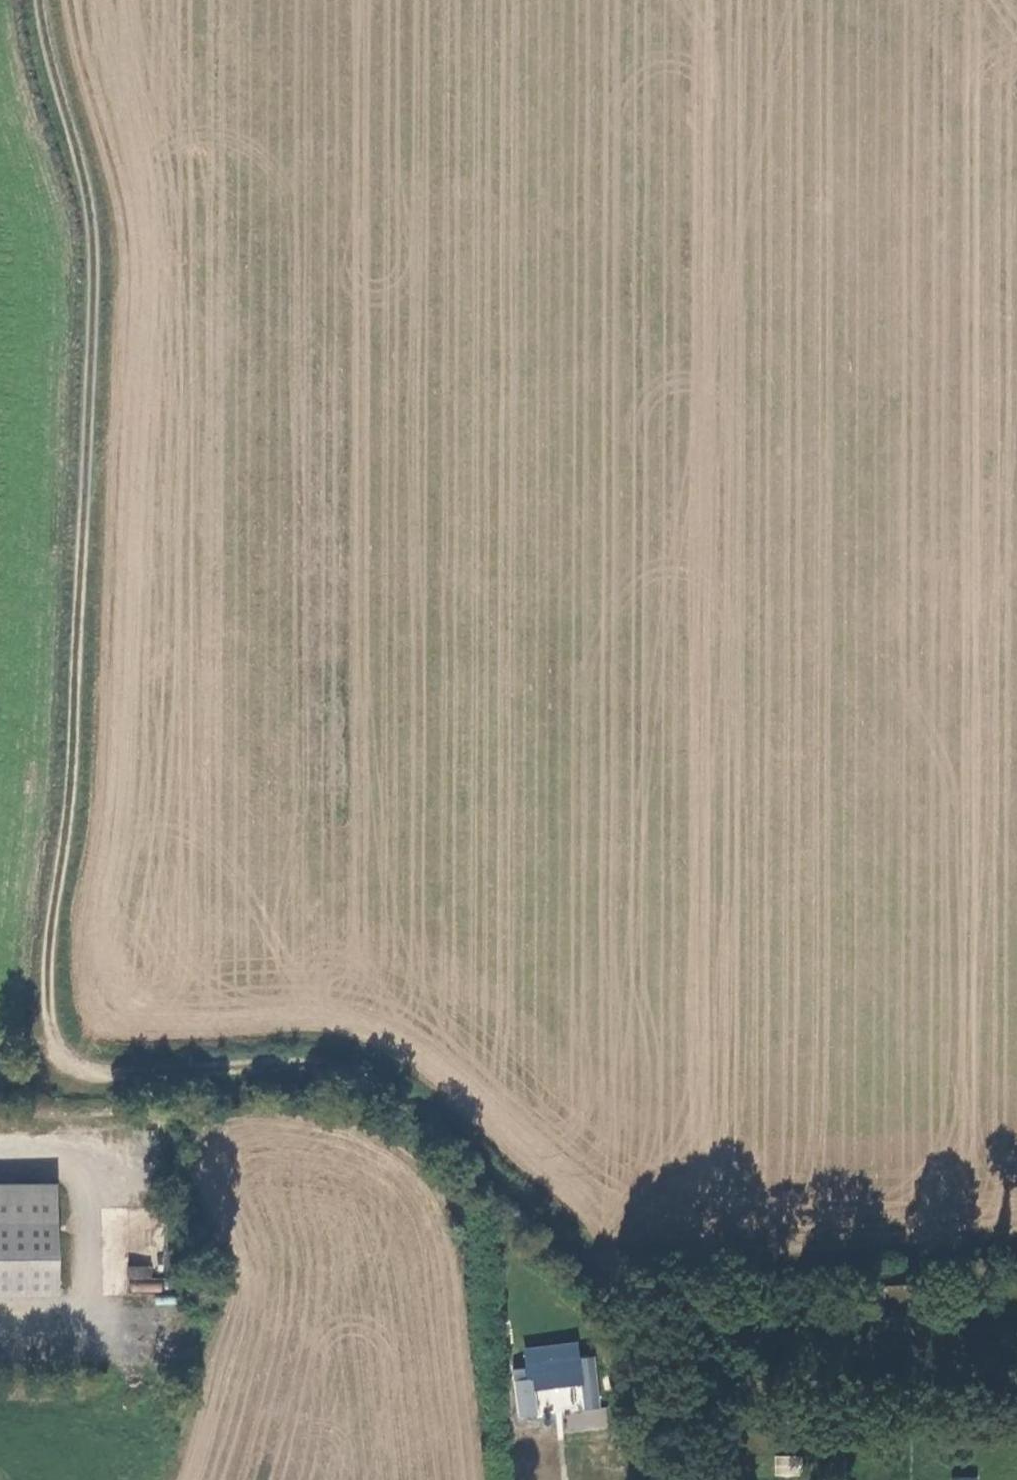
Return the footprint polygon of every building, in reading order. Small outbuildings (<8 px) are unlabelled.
[(61,1218),(61,1184),(0,1183),(0,1218),(61,1218)] [(0,1218),(0,1289),(61,1289),(61,1218),(0,1218)] [(153,1263),(132,1263),(132,1275),(153,1275),(153,1263)] [(578,1341),(522,1348),(524,1368),(512,1369),(518,1419),(538,1417),(535,1391),(570,1387),(573,1412),(564,1413),(566,1433),(604,1428),(596,1356),(580,1357),(578,1341)] [(774,1456),(774,1476),(801,1477),(801,1456),(774,1456)]
